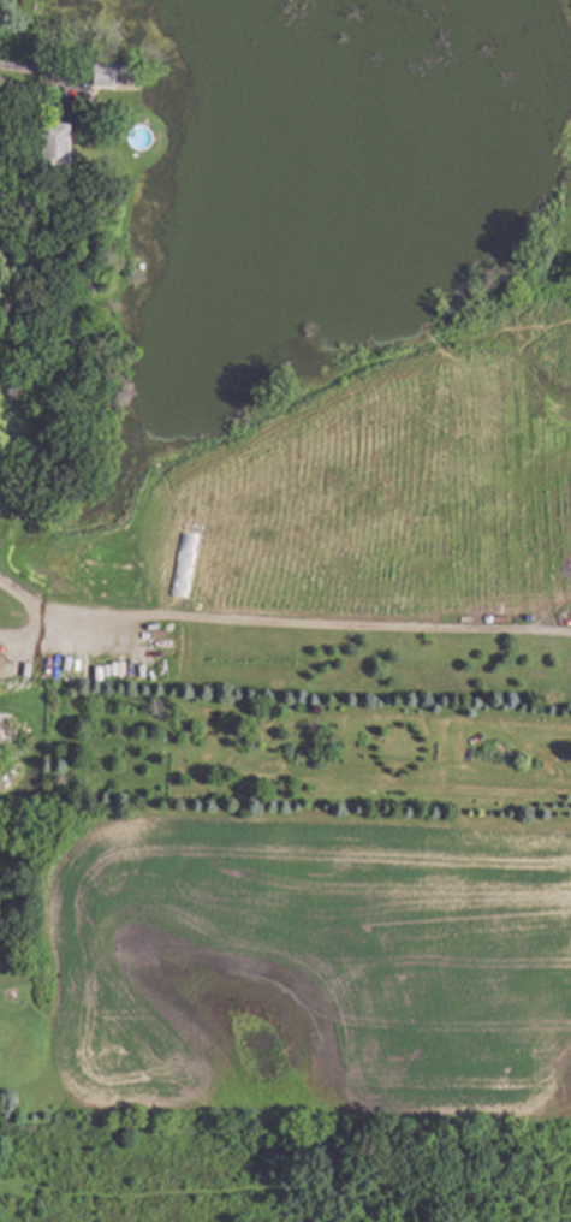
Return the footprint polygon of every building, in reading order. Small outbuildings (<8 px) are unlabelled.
[(136,87),(95,85),(96,63),(136,64),(136,87)] [(72,168),(46,168),(46,123),(53,123),(53,105),(72,105),(72,168)] [(414,668),(414,680),(402,680),(403,668),(414,668)]
